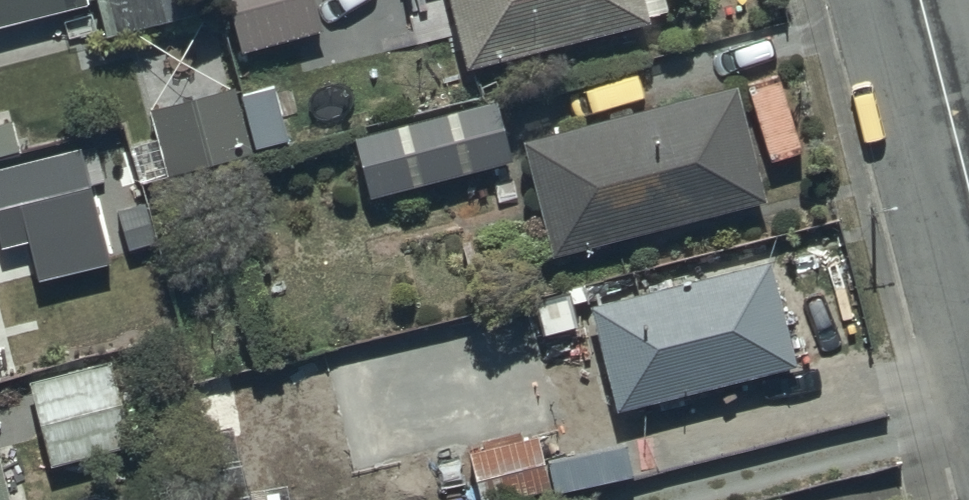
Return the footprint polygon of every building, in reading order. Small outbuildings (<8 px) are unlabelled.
[(82,5),(80,0),(0,0),(0,26),(82,5)] [(95,35),(206,6),(204,0),(86,0),(95,35)] [(237,81),(260,75),(254,50),(316,36),(307,0),(222,0),(235,59),(232,59),(237,81)] [(456,70),(641,24),(639,14),(658,9),(656,0),(439,0),(456,70)] [(230,95),(245,148),(285,137),(271,84),(230,95)] [(137,186),(246,156),(245,148),(230,95),(228,87),(144,110),(152,138),(126,146),(137,186)] [(512,145),(542,257),(758,201),(728,89),(512,145)] [(346,135),(361,197),(504,161),(488,99),(346,135)] [(11,151),(12,154),(61,140),(54,115),(9,127),(7,120),(0,122),(0,155),(11,151)] [(90,186),(106,182),(94,139),(0,165),(0,248),(19,243),(30,281),(110,259),(90,186)] [(581,304),(607,413),(790,369),(764,260),(581,304)] [(22,383),(45,465),(132,441),(109,359),(22,383)] [(534,434),(460,453),(471,499),(506,499),(547,490),(534,434)]
